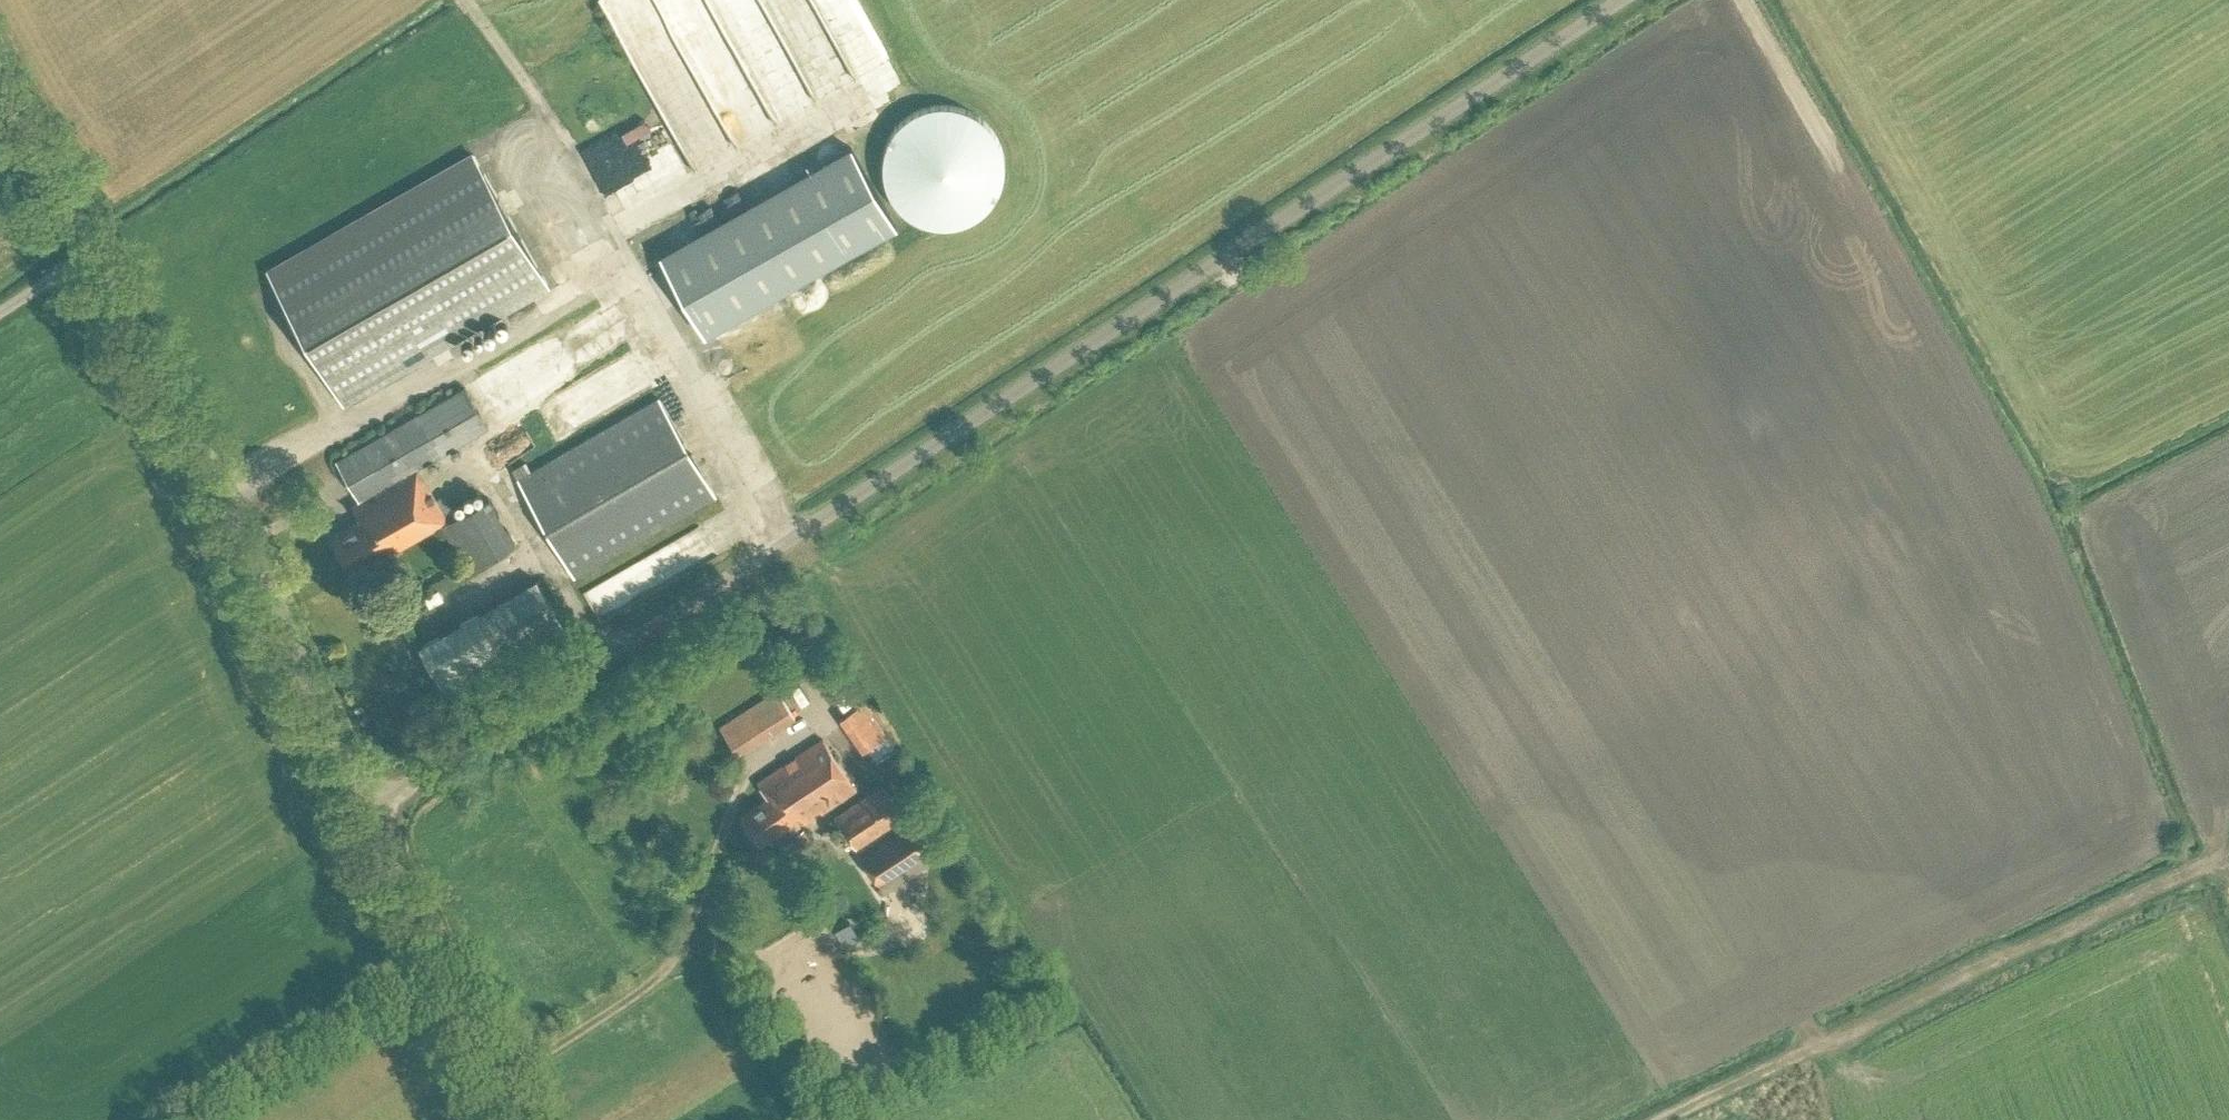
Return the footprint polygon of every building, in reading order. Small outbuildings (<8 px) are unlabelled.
[(651,78),(696,57),(704,73),(750,51),(757,66),(791,50),(800,68),(843,47),(820,0),(613,0),(651,78)] [(902,110),(904,213),(1013,212),(1012,125),(951,125),(951,109),(902,110)] [(609,148),(621,165),(638,153),(626,136),(609,148)] [(704,333),(897,224),(851,143),(658,252),(704,333)] [(547,282),(496,194),(473,152),(268,269),(292,311),(342,399),(547,282)] [(546,338),(479,374),(497,405),(515,395),(518,401),(567,375),(546,338)] [(381,552),(383,556),(442,523),(468,568),(514,541),(488,495),(447,519),(416,466),(487,425),(464,385),(336,458),(359,499),(352,503),(362,520),(331,535),(350,570),(381,552)] [(659,396),(518,478),(573,574),(715,492),(659,396)] [(536,577),(477,611),(419,644),(446,691),(563,624),(536,577)] [(430,604),(443,597),(437,587),(424,594),(430,604)] [(787,680),(725,715),(742,746),(804,710),(787,680)] [(896,749),(863,700),(838,717),(860,750),(866,746),(876,762),(896,749)] [(856,788),(822,736),(758,778),(769,796),(741,814),(759,841),(786,823),(788,827),(805,816),(808,820),(856,788)] [(882,783),(834,815),(854,845),(902,813),(882,783)] [(878,880),(931,845),(915,820),(862,855),(878,880)] [(804,824),(794,831),(802,842),(812,835),(804,824)]
